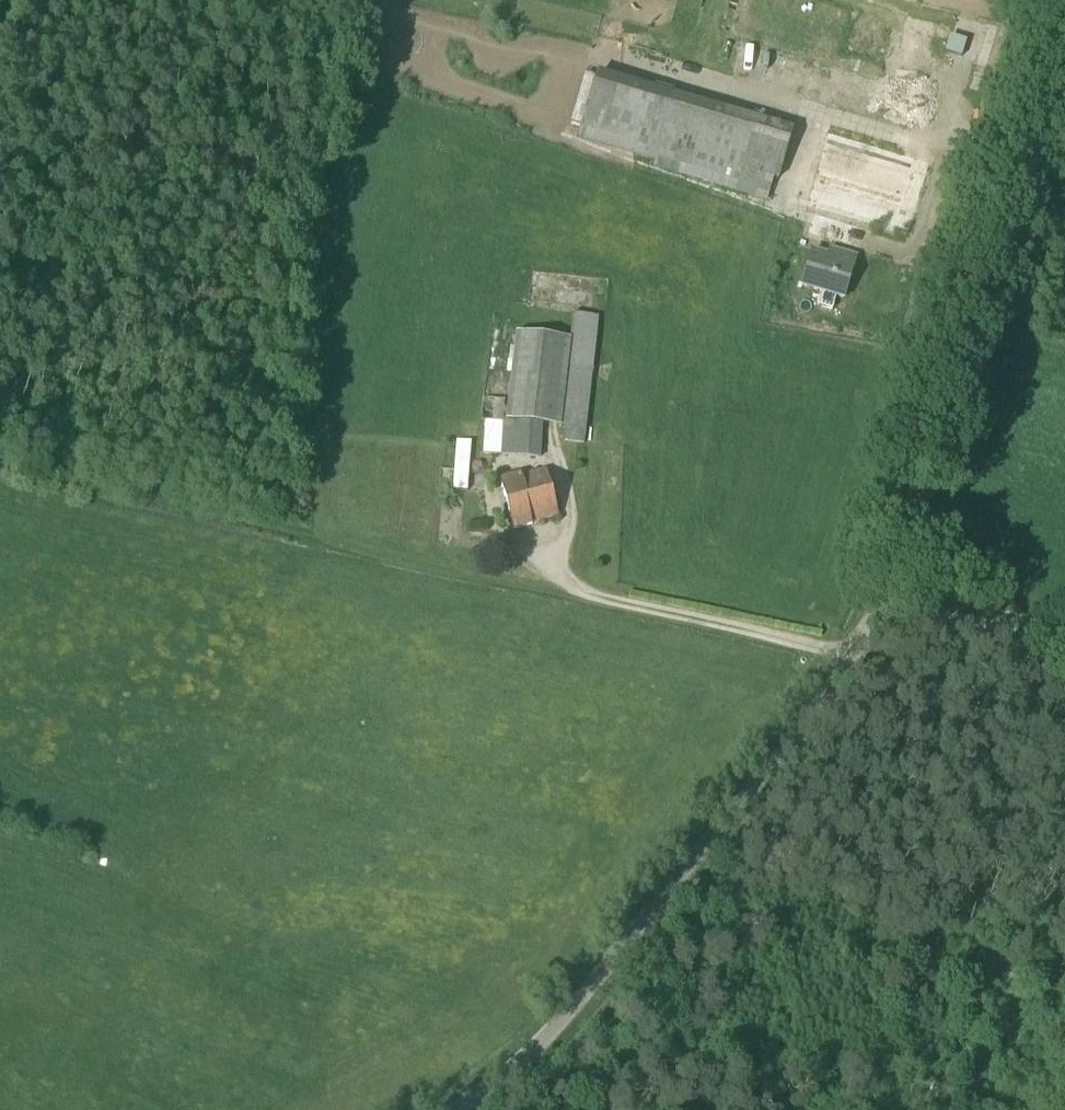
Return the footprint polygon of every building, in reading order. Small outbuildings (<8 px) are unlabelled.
[(862,25),(864,13),(845,8),(842,20),(862,25)] [(834,48),(850,50),(851,37),(836,36),(834,48)] [(851,50),(871,53),(873,40),(853,37),(851,50)] [(680,41),(676,52),(695,59),(699,48),(680,41)] [(903,106),(910,71),(877,65),(870,100),(903,106)] [(578,136),(769,192),(787,131),(596,75),(578,136)] [(806,209),(907,239),(926,162),(827,133),(806,209)] [(802,286),(842,298),(854,258),(837,253),(835,259),(812,252),(802,286)] [(572,314),(571,329),(559,430),(564,430),(563,442),(583,445),(585,432),(597,317),(572,314)] [(501,425),(541,428),(559,430),(571,329),(513,322),(507,376),(501,425)] [(480,421),(484,422),(501,425),(507,376),(485,375),(480,421)] [(501,425),(484,422),(482,456),(540,459),(541,428),(501,425)] [(452,491),(466,492),(470,443),(455,442),(452,491)] [(499,481),(513,530),(532,525),(531,523),(558,516),(545,471),(521,477),(520,475),(499,481)] [(456,531),(480,528),(478,516),(455,519),(456,531)]
